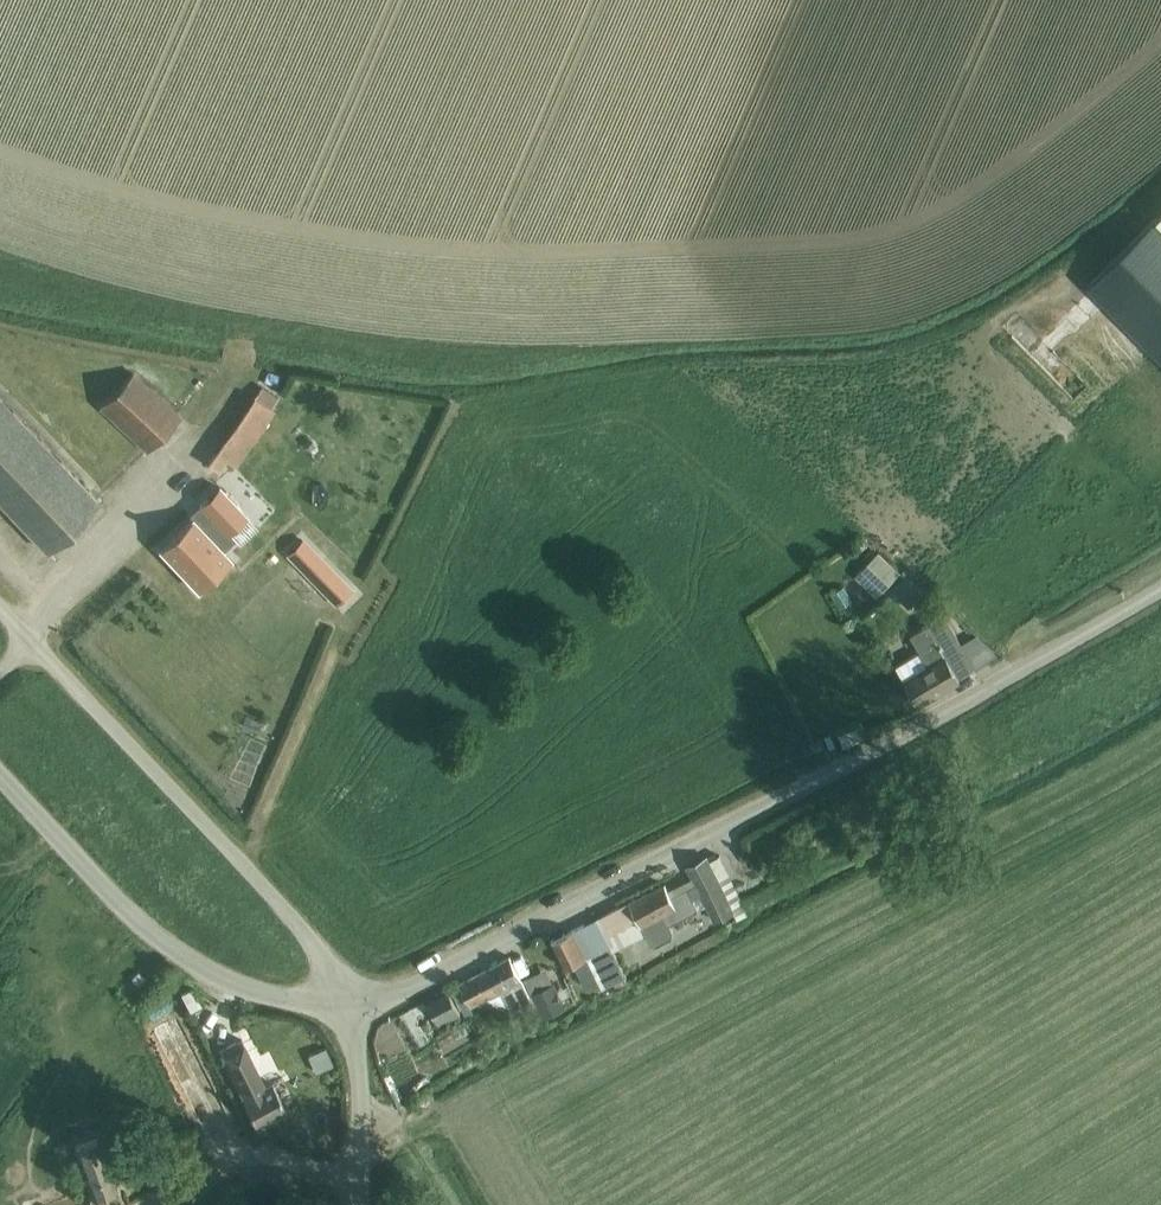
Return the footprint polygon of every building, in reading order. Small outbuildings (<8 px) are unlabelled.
[(1089,287),(1160,359),(1160,223),(1158,219),(1089,287)] [(1056,346),(1094,317),(1085,304),(1046,333),(1056,346)] [(133,372),(99,407),(146,450),(180,416),(133,372)] [(0,395),(0,497),(49,548),(101,498),(0,395)] [(254,396),(207,464),(228,478),(274,410),(254,396)] [(222,490),(161,547),(197,585),(229,556),(223,549),(234,539),(227,532),(246,515),(222,490)] [(286,555),(335,606),(352,590),(302,539),(286,555)] [(900,573),(877,554),(860,573),(883,593),(900,573)] [(906,577),(896,588),(914,603),(924,592),(906,577)] [(840,609),(855,602),(846,584),(832,591),(840,609)] [(916,639),(923,650),(899,664),(906,678),(920,701),(977,668),(998,656),(975,635),(963,642),(947,615),(930,624),(933,629),(916,639)] [(850,747),(871,738),(863,718),(842,726),(850,747)] [(898,813),(886,818),(890,828),(903,823),(898,813)] [(665,884),(599,916),(614,949),(645,933),(651,942),(656,945),(672,937),(673,931),(670,925),(699,909),(693,898),(701,893),(714,919),(718,926),(747,912),(719,855),(710,860),(708,857),(708,856),(687,867),(687,868),(695,884),(671,896),(665,884)] [(574,927),(552,938),(565,965),(574,961),(587,986),(599,980),(603,988),(628,976),(614,949),(599,916),(574,928),(574,927)] [(473,1003),(499,989),(508,1008),(532,997),(510,956),(462,982),(473,1003)] [(553,981),(532,991),(543,1014),(564,1004),(553,981)] [(124,991),(132,999),(138,993),(130,985),(124,991)] [(193,986),(182,992),(190,1009),(202,1003),(193,986)] [(459,1008),(449,991),(429,1003),(439,1021),(459,1008)] [(465,1023),(437,1039),(444,1051),(472,1034),(465,1023)] [(256,1121),(286,1106),(272,1077),(264,1080),(242,1033),(220,1043),(243,1090),(242,1091),(256,1121)] [(184,1082),(208,1075),(197,1041),(174,1048),(184,1082)] [(212,1102),(215,1109),(204,1114),(217,1146),(242,1137),(226,1096),(212,1102)] [(117,1188),(99,1136),(77,1143),(95,1196),(92,1197),(95,1204),(112,1204),(108,1191),(117,1188)]
